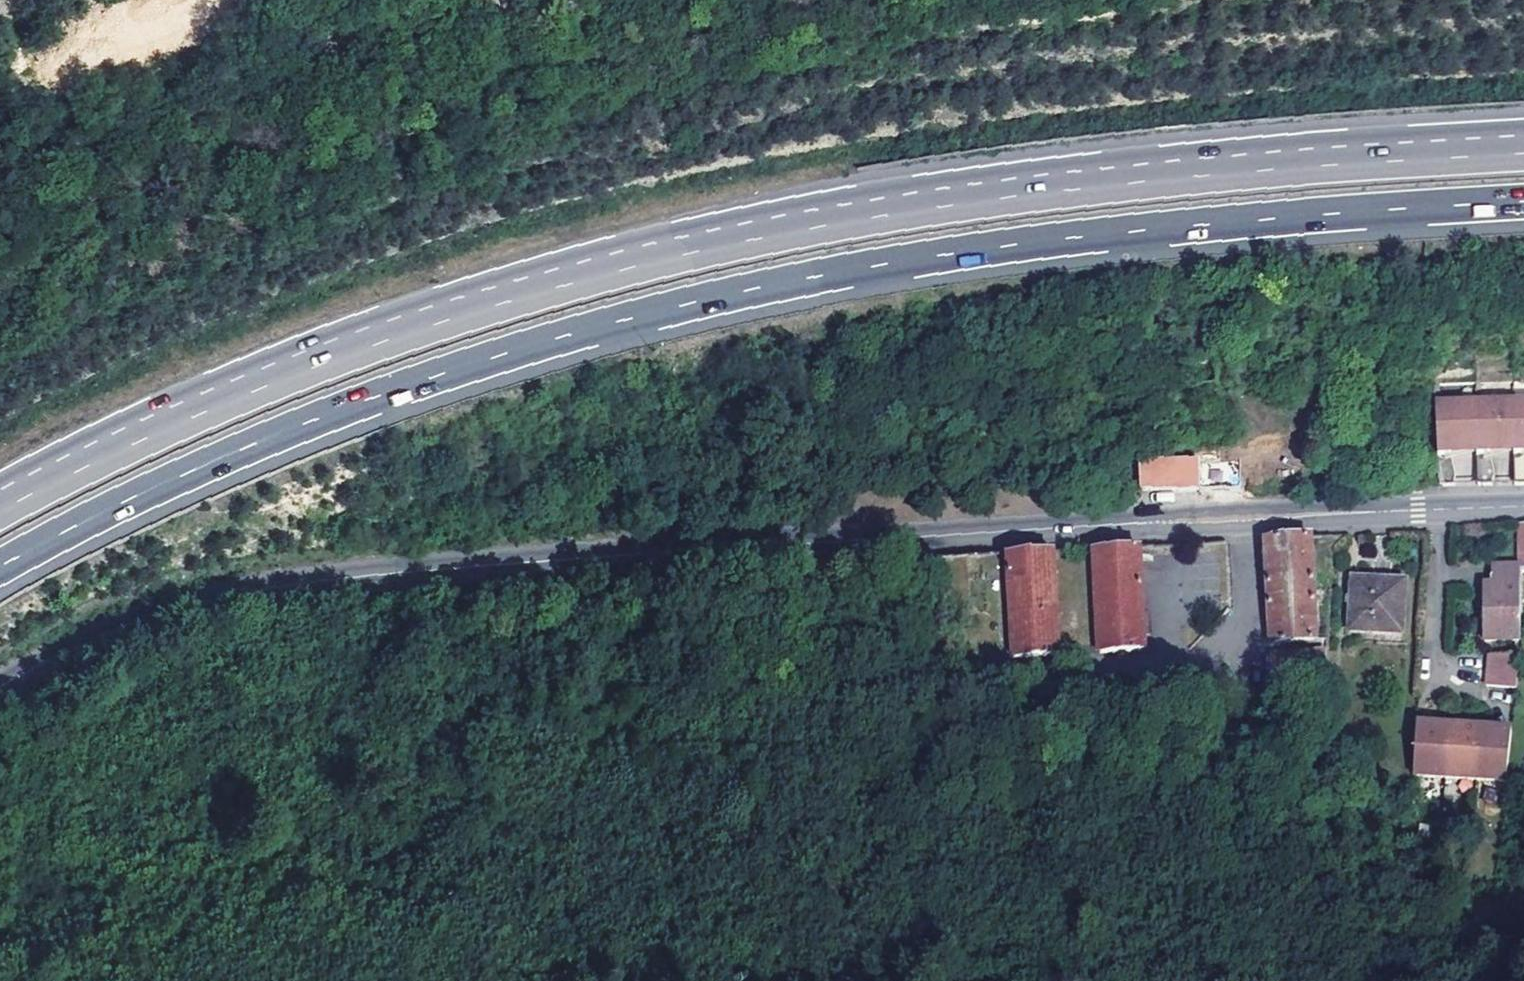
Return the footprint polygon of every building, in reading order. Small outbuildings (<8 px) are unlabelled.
[(1438,486),(1452,485),(1448,445),(1453,445),(1459,445),(1459,449),(1475,448),(1476,484),(1491,484),(1485,443),(1490,443),(1496,443),(1496,447),(1512,446),(1513,484),(1523,483),(1523,400),(1434,403),(1438,486)] [(1199,488),(1200,462),(1173,461),(1174,464),(1134,464),(1135,486),(1191,487),(1199,488)] [(1310,537),(1265,540),(1271,643),(1315,640),(1310,537)] [(1139,546),(1094,549),(1100,652),(1144,650),(1139,546)] [(1053,551),(1008,554),(1013,656),(1058,655),(1053,551)] [(1522,641),(1520,573),(1519,567),(1492,568),(1493,587),(1484,586),(1484,642),(1522,641)] [(1406,582),(1355,579),(1351,630),(1401,633),(1406,582)] [(1490,656),(1487,686),(1517,688),(1519,658),(1490,656)] [(1511,732),(1416,725),(1412,777),(1507,784),(1511,732)]
